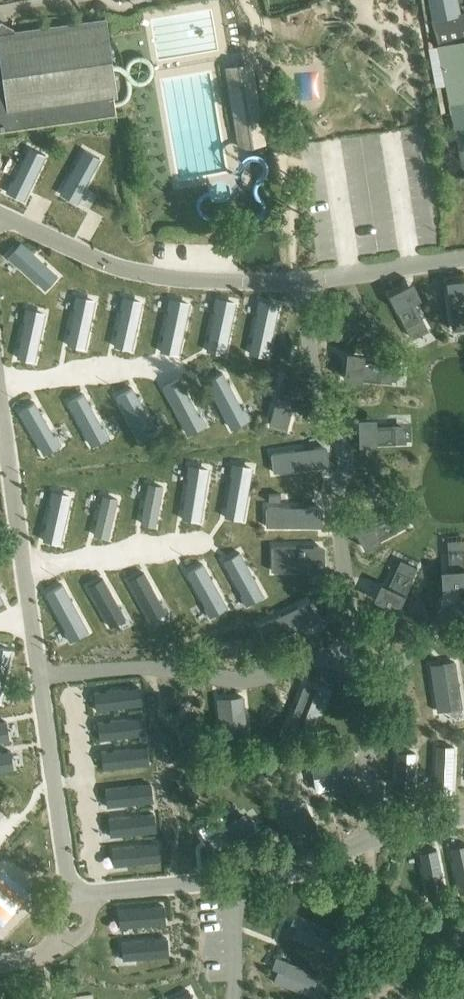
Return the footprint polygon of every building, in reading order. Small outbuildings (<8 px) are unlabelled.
[(431,17),(461,11),(459,0),(427,0),(431,17)] [(116,114),(113,96),(117,96),(105,8),(103,9),(105,19),(0,33),(0,131),(116,114)] [(461,11),(431,17),(461,168),(463,168),(463,11),(461,11)] [(265,141),(257,60),(229,63),(237,144),(265,141)] [(11,180),(6,191),(17,196),(17,194),(25,198),(46,155),(29,147),(13,181),(11,180)] [(84,149),(61,191),(68,195),(67,197),(77,202),(83,192),(81,191),(100,158),(84,149)] [(15,248),(7,257),(16,265),(17,264),(45,289),(57,276),(22,244),(17,249),(15,248)] [(447,280),(452,326),(463,324),(463,278),(447,280)] [(405,286),(389,294),(409,335),(425,327),(413,302),(405,286)] [(75,307),(67,344),(85,348),(95,301),(87,299),(88,298),(76,295),(73,307),(75,307)] [(122,308),(114,345),(132,349),(142,302),(134,301),(135,299),(123,296),(120,308),(122,308)] [(169,310),(161,351),(178,354),(189,303),(181,302),(182,300),(170,297),(168,309),(169,310)] [(215,309),(207,350),(225,353),(235,302),(227,301),(228,299),(216,297),(214,308),(215,309)] [(259,312),(250,353),(268,356),(278,305),(270,304),(271,302),(259,299),(257,311),(259,312)] [(25,320),(17,357),(35,361),(45,314),(37,312),(37,310),(26,308),(23,319),(25,320)] [(346,359),(345,377),(391,381),(392,363),(364,361),(346,359)] [(222,372),(206,381),(230,427),(238,423),(238,425),(249,419),(243,409),(242,410),(222,372)] [(283,373),(269,423),(287,428),(300,378),(283,373)] [(179,378),(163,387),(187,433),(194,429),(195,431),(206,425),(200,414),(198,415),(179,378)] [(132,388),(116,396),(139,439),(146,435),(147,437),(157,431),(152,420),(150,421),(132,388)] [(84,393),(68,402),(90,444),(98,440),(98,442),(109,436),(103,426),(102,427),(84,393)] [(34,402),(18,411),(42,453),(49,449),(50,451),(60,445),(54,434),(53,435),(34,402)] [(377,425),(359,426),(360,443),(406,442),(405,424),(377,425)] [(322,446),(272,452),(275,472),(324,466),(322,446)] [(232,475),(225,516),(243,520),(252,468),(244,467),(244,465),(232,463),(230,475),(232,475)] [(189,477),(182,518),(199,521),(208,470),(200,469),(200,467),(189,465),(187,477),(189,477)] [(148,483),(140,522),(156,525),(163,485),(148,483)] [(51,502),(43,540),(61,543),(71,497),(63,495),(64,493),(52,490),(49,502),(51,502)] [(102,495),(93,534),(109,538),(118,499),(102,495)] [(317,506),(267,507),(267,527),(317,526),(317,506)] [(406,523),(398,507),(373,520),(357,528),(365,544),(406,523)] [(448,543),(449,571),(450,589),(463,588),(463,542),(448,543)] [(319,546),(273,546),(273,570),(319,570),(319,546)] [(240,552),(224,561),(242,594),(240,595),(246,606),(256,600),(255,598),(262,594),(240,552)] [(389,586),(382,602),(398,610),(417,568),(401,560),(389,586)] [(202,564),(187,573),(206,606),(204,607),(210,617),(220,611),(219,610),(226,606),(202,564)] [(144,572),(129,580),(150,619),(165,611),(144,572)] [(103,578),(88,586),(110,625),(125,616),(103,578)] [(62,584),(47,592),(66,629),(65,630),(70,641),(81,635),(80,633),(87,630),(62,584)] [(305,603),(260,624),(268,642),(313,621),(305,603)] [(1,702),(4,691),(2,690),(11,649),(0,647),(0,702),(1,702)] [(454,662),(430,665),(437,713),(461,709),(454,662)] [(305,684),(287,728),(311,738),(329,693),(305,684)] [(139,687),(96,692),(98,709),(141,704),(139,687)] [(242,696),(218,698),(223,744),(232,743),(232,745),(238,745),(238,743),(247,742),(242,696)] [(143,717),(99,722),(101,739),(145,733),(143,717)] [(437,745),(435,789),(452,790),(454,746),(437,745)] [(146,746),(103,751),(105,768),(148,763),(146,746)] [(0,752),(0,770),(12,768),(10,751),(0,752)] [(398,752),(396,796),(413,796),(415,752),(398,752)] [(324,759),(312,760),(313,772),(315,772),(318,790),(355,785),(352,757),(324,761),(324,759)] [(150,784),(107,789),(109,806),(152,801),(150,784)] [(295,808),(279,815),(294,850),(320,839),(308,813),(310,812),(305,801),(294,806),(295,808)] [(154,814),(110,819),(112,836),(156,831),(154,814)] [(229,826),(222,817),(199,832),(220,855),(256,832),(245,817),(229,826)] [(157,844),(114,848),(115,865),(159,861),(157,844)] [(451,850),(459,893),(463,892),(463,847),(451,850)] [(437,851),(419,854),(428,897),(445,894),(437,851)] [(0,877),(0,924),(3,927),(31,898),(4,872),(0,877)] [(164,907),(120,910),(121,927),(165,924),(164,907)] [(297,926),(292,937),(323,950),(328,939),(333,941),(338,930),(307,917),(302,928),(297,926)] [(167,939),(123,941),(124,959),(168,956),(167,939)] [(279,970),(274,981),(306,993),(311,982),(316,984),(320,973),(289,961),(284,972),(279,970)] [(173,998),(193,998),(189,991),(173,998)]
